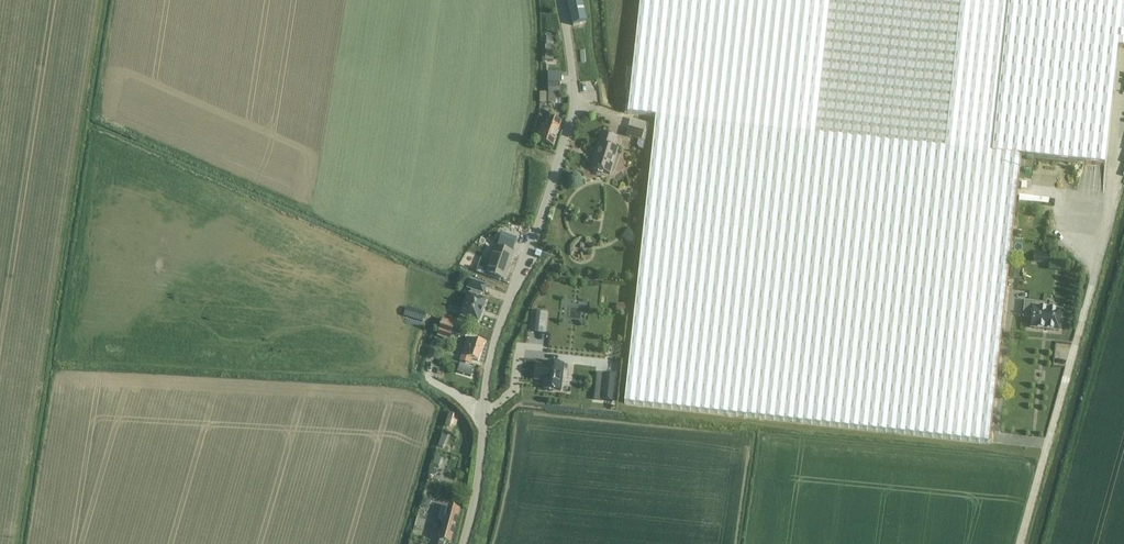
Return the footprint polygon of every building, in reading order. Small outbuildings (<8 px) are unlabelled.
[(586,24),(581,0),(567,0),(573,26),(586,24)] [(627,114),(655,117),(625,402),(877,430),(989,442),(1018,178),(1031,179),(1034,158),(1088,164),(1104,166),(1117,48),(1123,49),(1123,0),(640,0),(627,114)] [(553,46),(545,46),(545,61),(553,61),(553,46)] [(559,83),(547,84),(548,95),(560,93),(559,83)] [(553,147),(561,122),(547,117),(544,125),(541,124),(535,141),(553,147)] [(642,141),(644,132),(628,128),(626,136),(642,141)] [(593,161),(590,169),(592,170),(610,175),(617,149),(615,149),(618,138),(600,133),(597,144),(592,161),(593,161)] [(503,239),(515,243),(519,231),(509,228),(508,233),(505,232),(503,239)] [(632,232),(625,241),(631,245),(637,236),(632,232)] [(490,262),(485,274),(505,280),(513,255),(494,248),(493,251),(491,250),(491,252),(488,261),(490,262)] [(1010,266),(1008,279),(1017,280),(1018,267),(1010,266)] [(459,277),(457,285),(467,288),(466,290),(472,292),(471,295),(469,294),(461,318),(478,324),(478,323),(481,316),(482,317),(484,309),(483,309),(486,302),(486,301),(480,299),(480,298),(481,295),(482,294),(483,295),(486,288),(486,287),(478,284),(469,281),(459,277)] [(1047,310),(1034,308),(1034,303),(1025,302),(1023,317),(1032,318),(1031,328),(1058,331),(1061,311),(1056,311),(1057,308),(1047,307),(1047,310)] [(621,304),(620,313),(628,314),(629,305),(621,304)] [(530,311),(528,330),(530,330),(530,332),(531,332),(538,333),(539,324),(540,313),(540,312),(530,311)] [(449,340),(454,324),(442,321),(437,336),(449,340)] [(465,337),(467,329),(455,325),(452,333),(465,337)] [(478,362),(484,344),(467,338),(460,361),(470,364),(472,359),(478,362)] [(535,365),(534,379),(543,380),(542,390),(561,392),(564,366),(545,363),(545,366),(535,365)] [(460,364),(457,373),(470,378),(473,369),(460,364)] [(603,374),(601,401),(613,403),(616,375),(603,374)] [(444,542),(450,543),(451,543),(459,511),(448,507),(447,509),(444,523),(439,541),(438,543),(443,543),(444,542)]
